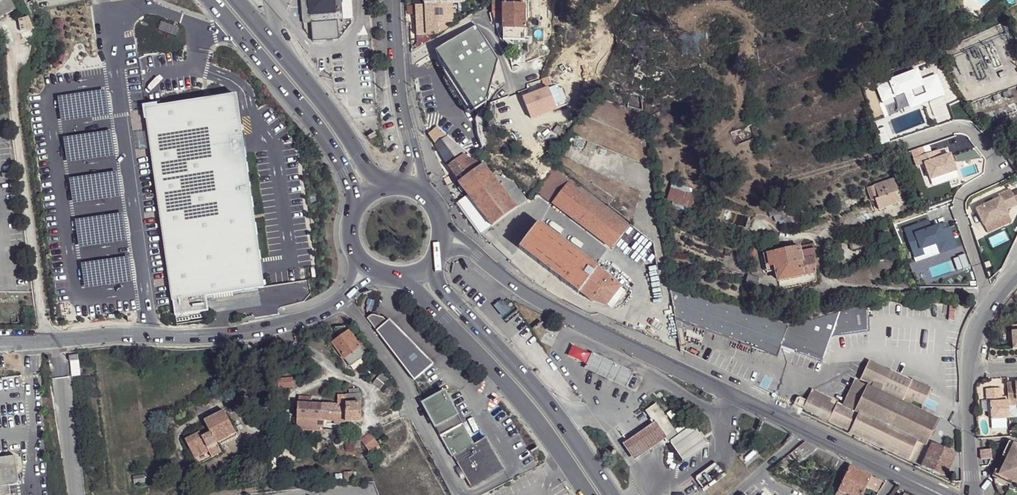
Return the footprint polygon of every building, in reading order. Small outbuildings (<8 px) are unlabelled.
[(16,9),(12,0),(0,0),(0,17),(16,9)] [(342,0),(301,0),(302,22),(310,22),(335,21),(343,21),(342,0)] [(418,46),(453,23),(452,3),(465,2),(465,0),(415,0),(418,46)] [(510,27),(525,27),(524,4),(503,4),(503,13),(503,27),(510,27)] [(24,19),(20,12),(15,14),(18,20),(24,19)] [(33,27),(28,17),(24,19),(18,20),(22,29),(33,27)] [(335,21),(310,22),(311,34),(336,34),(335,21)] [(477,24),(437,50),(445,61),(475,109),(487,101),(499,57),(477,24)] [(510,27),(510,39),(525,39),(525,27),(510,27)] [(471,111),(475,109),(445,61),(440,63),(471,111)] [(942,96),(935,77),(919,82),(919,80),(916,81),(913,73),(875,87),(880,102),(903,94),(906,102),(925,95),(927,102),(942,96)] [(523,99),(532,121),(557,110),(553,101),(548,88),(523,99)] [(908,109),(927,102),(925,95),(906,102),(908,109)] [(44,97),(29,98),(55,281),(69,279),(67,266),(109,260),(97,173),(91,130),(87,102),(46,107),(44,97)] [(202,298),(263,288),(237,97),(147,108),(175,315),(203,311),(202,298)] [(98,130),(91,130),(97,173),(104,172),(98,130)] [(466,193),(492,226),(527,201),(514,182),(491,173),(484,164),(463,154),(466,151),(445,135),(436,144),(448,165),(460,181),(459,182),(466,193)] [(956,171),(950,154),(941,158),(938,150),(913,158),(916,166),(924,164),(930,180),(956,171)] [(552,203),(570,179),(554,167),(553,167),(535,190),(552,203)] [(552,203),(612,249),(629,225),(623,221),(607,209),(570,179),(552,203)] [(875,185),(878,198),(896,193),(898,192),(894,179),(875,185)] [(670,184),(664,203),(689,211),(693,197),(680,194),(682,188),(670,184)] [(1016,203),(1011,188),(998,193),(999,196),(993,199),(985,202),(975,206),(982,222),(1006,213),(1005,208),(1016,203)] [(492,226),(466,193),(456,201),(465,214),(478,231),(482,236),(486,231),(492,226)] [(875,199),(879,210),(899,203),(896,193),(878,198),(875,199)] [(608,208),(613,201),(607,196),(602,203),(608,208)] [(613,201),(608,208),(607,209),(623,221),(629,212),(613,201)] [(1006,213),(982,222),(985,231),(1010,222),(1006,213)] [(956,248),(949,228),(946,229),(942,231),(940,226),(931,229),(929,222),(905,231),(915,258),(924,255),(923,250),(937,245),(945,241),(949,250),(956,248)] [(580,293),(597,269),(537,223),(520,248),(578,294),(580,293)] [(851,251),(866,247),(863,238),(849,242),(851,251)] [(733,241),(729,251),(743,255),(746,246),(733,241)] [(949,250),(945,241),(937,245),(940,254),(949,250)] [(776,272),(778,282),(816,273),(815,249),(809,250),(800,251),(799,247),(774,251),(767,253),(770,267),(775,266),(776,272)] [(776,272),(775,266),(770,267),(767,253),(760,254),(764,274),(776,272)] [(954,259),(959,272),(970,268),(965,255),(954,259)] [(730,270),(721,267),(719,274),(727,277),(730,270)] [(597,269),(580,293),(592,302),(594,301),(605,307),(606,305),(619,287),(620,286),(612,280),(613,278),(608,274),(607,276),(597,269)] [(745,282),(756,288),(760,279),(748,274),(747,277),(745,282)] [(674,319),(753,348),(766,319),(669,284),(670,291),(674,319)] [(619,287),(606,305),(609,307),(611,306),(623,290),(619,287)] [(509,312),(500,301),(494,306),(503,317),(509,312)] [(868,309),(843,311),(832,339),(869,335),(868,309)] [(832,339),(843,311),(798,324),(792,351),(824,363),(832,339)] [(367,315),(362,318),(407,381),(432,363),(387,319),(385,321),(381,318),(372,314),(369,314),(367,315)] [(766,319),(753,348),(776,356),(780,346),(792,351),(798,324),(788,327),(766,319)] [(359,347),(347,332),(332,343),(344,359),(359,347)] [(365,356),(359,347),(344,359),(350,367),(365,356)] [(585,368),(626,387),(633,372),(592,352),(585,368)] [(869,361),(861,378),(868,382),(876,365),(869,361)] [(866,386),(871,388),(881,367),(876,365),(868,382),(866,385),(866,386)] [(881,367),(871,388),(880,392),(889,370),(881,367)] [(889,370),(880,392),(886,395),(896,373),(889,370)] [(388,380),(382,373),(373,383),(380,390),(388,380)] [(835,409),(829,421),(946,477),(956,455),(927,441),(937,420),(908,406),(912,400),(923,405),(930,390),(896,373),(886,395),(880,392),(871,388),(866,386),(855,410),(844,405),(838,402),(835,409)] [(294,377),(278,378),(279,388),(294,386),(294,377)] [(279,388),(278,378),(270,379),(270,388),(279,388)] [(855,410),(866,386),(866,385),(856,380),(844,405),(855,410)] [(1007,383),(1008,402),(1009,408),(1016,407),(1016,403),(1016,382),(1007,383)] [(443,389),(421,402),(438,435),(448,429),(461,422),(443,389)] [(991,424),(1010,422),(1009,408),(1008,402),(1003,402),(1002,390),(986,391),(987,404),(990,404),(991,424)] [(361,403),(361,393),(359,393),(349,394),(346,394),(346,395),(346,404),(361,403)] [(346,404),(346,395),(337,395),(337,404),(345,406),(345,404),(346,404)] [(813,399),(826,405),(827,402),(815,396),(811,397),(809,401),(811,401),(813,399)] [(807,400),(806,401),(800,397),(796,398),(794,404),(807,410),(811,401),(809,401),(807,400)] [(807,410),(829,421),(835,409),(826,405),(813,399),(811,401),(807,410)] [(284,408),(284,400),(275,400),(276,408),(284,408)] [(321,417),(321,402),(310,402),(298,402),(298,417),(320,417),(321,417)] [(328,402),(321,402),(321,417),(328,419),(331,420),(345,422),(345,406),(337,404),(328,402)] [(361,422),(361,403),(346,404),(345,404),(345,406),(345,422),(346,422),(361,422)] [(669,441),(676,436),(655,403),(644,410),(654,425),(665,442),(666,443),(669,441)] [(236,434),(224,411),(204,420),(210,432),(205,436),(202,437),(199,433),(185,439),(195,459),(198,465),(212,458),(222,453),(217,444),(236,434)] [(320,425),(320,417),(298,417),(298,428),(320,428),(320,425)] [(448,429),(438,435),(450,455),(451,455),(469,487),(502,469),(484,436),(472,443),(461,422),(448,429)] [(622,446),(634,463),(652,451),(665,442),(654,425),(642,433),(622,446)] [(676,436),(669,441),(682,461),(705,445),(691,425),(676,436)] [(381,445),(370,433),(363,439),(367,445),(373,452),(381,445)] [(809,456),(817,448),(805,442),(796,450),(806,460),(809,456)] [(999,476),(1016,484),(1016,445),(1014,443),(999,476)] [(342,444),(334,448),(336,454),(345,451),(342,444)] [(982,448),(983,459),(993,458),(992,447),(982,448)] [(845,475),(849,466),(850,466),(851,464),(817,448),(809,456),(836,469),(835,470),(845,475)] [(806,460),(796,450),(791,454),(801,465),(806,460)] [(0,459),(0,494),(10,494),(9,487),(10,487),(14,486),(17,484),(19,480),(19,476),(17,472),(15,457),(0,459)] [(993,458),(983,459),(984,466),(990,465),(993,458)] [(792,463),(785,459),(779,465),(786,468),(792,463)] [(704,491),(726,475),(716,462),(695,477),(704,491)] [(871,476),(850,466),(849,466),(845,475),(838,489),(851,494),(862,494),(866,487),(871,476)] [(354,483),(353,475),(345,475),(345,484),(354,483)] [(870,488),(875,490),(880,481),(871,476),(866,487),(870,488)] [(879,492),(886,484),(880,481),(875,490),(879,492)]
